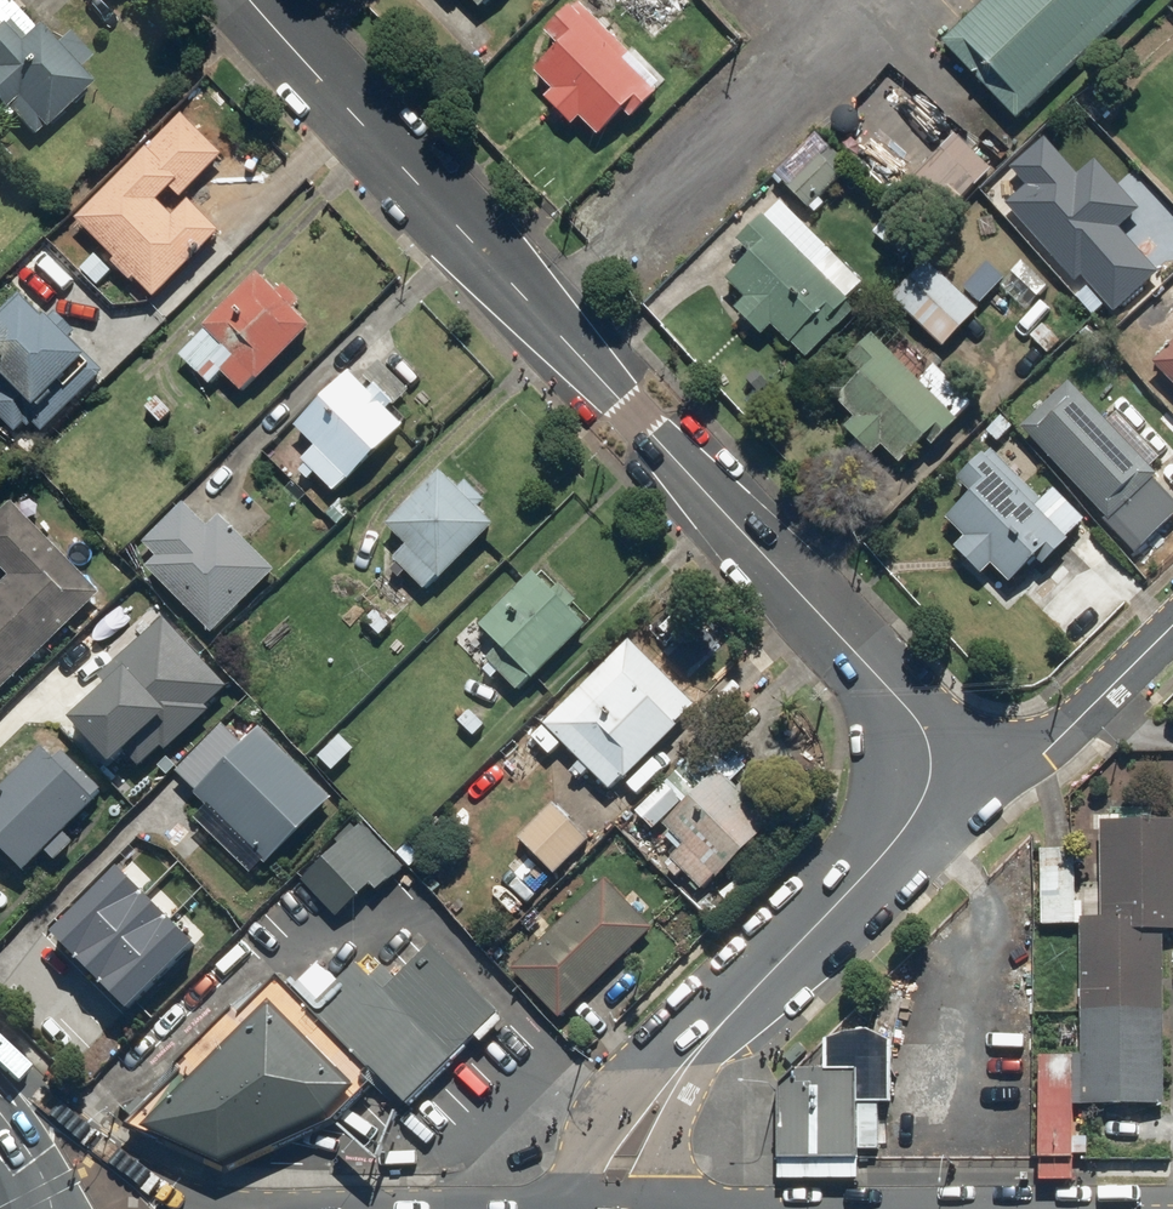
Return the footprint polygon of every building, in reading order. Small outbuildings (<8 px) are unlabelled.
[(682,0),(590,0),(606,16),(612,10),(645,45),(687,5),(682,0)] [(1014,121),(1140,0),(988,0),(941,45),(1014,121)] [(570,5),(535,40),(551,56),(530,78),(547,96),(536,107),(564,134),(576,122),(597,144),(621,120),(629,128),(661,97),(570,5)] [(60,40),(49,49),(34,31),(18,46),(0,25),(0,122),(6,117),(24,139),(83,88),(71,75),(82,66),(60,40)] [(108,264),(107,265),(145,305),(217,237),(185,205),(168,221),(153,205),(165,194),(174,204),(218,162),(176,119),(68,222),(108,264)] [(1024,182),(1007,197),(1076,272),(1080,268),(1114,305),(1157,266),(1119,223),(1139,205),(1094,156),(1079,169),(1045,132),(1009,165),(1024,182)] [(777,188),(804,214),(807,211),(811,215),(822,204),(817,200),(840,177),(836,173),(845,164),(833,154),(825,162),(813,151),(794,170),(790,166),(779,176),(784,181),(777,188)] [(808,272),(755,218),(725,248),(739,263),(718,283),(739,304),(728,314),(757,343),(767,333),(799,365),(852,312),(844,304),(861,288),(827,254),(808,272)] [(933,270),(895,310),(941,354),(979,313),(933,270)] [(200,337),(177,359),(205,390),(217,379),(235,398),(308,331),(293,315),(300,309),(276,284),(265,294),(250,278),(194,330),(200,337)] [(9,437),(20,425),(37,441),(100,372),(68,343),(75,335),(52,314),(45,322),(12,292),(0,305),(0,428),(9,437)] [(1144,370),(1172,398),(1172,339),(1144,370)] [(949,423),(962,410),(922,369),(909,382),(868,341),(841,367),(855,381),(829,406),(848,426),(839,435),(866,463),(879,451),(903,475),(952,427),(949,423)] [(297,466),(323,496),(399,429),(385,414),(406,395),(379,364),(355,385),(347,376),(287,428),(310,454),(297,466)] [(1056,372),(1011,413),(1117,530),(1162,489),(1136,460),(1148,450),(1105,402),(1093,413),(1056,372)] [(974,580),(987,569),(1008,592),(1011,589),(1036,617),(1076,581),(1054,557),(1085,529),(1051,491),(1035,505),(990,455),(952,489),(962,500),(940,519),(960,541),(948,552),(974,580)] [(433,582),(436,585),(486,534),(483,531),(487,527),(470,510),(479,501),(462,484),(453,494),(434,475),(379,531),(400,550),(388,563),(421,595),(433,582)] [(93,594),(3,506),(0,509),(0,577),(0,578),(0,689),(93,594)] [(151,559),(140,569),(206,640),(274,577),(218,518),(201,534),(178,509),(139,545),(151,559)] [(544,594),(529,578),(473,632),(499,659),(487,671),(514,699),(583,634),(563,614),(571,606),(552,587),(544,594)] [(232,690),(167,615),(100,673),(114,689),(86,712),(138,771),(232,690)] [(694,716),(626,645),(539,728),(607,799),(694,716)] [(220,728),(168,775),(259,874),(331,808),(258,728),(237,748),(220,728)] [(51,743),(0,791),(0,834),(31,867),(104,800),(51,743)] [(679,876),(694,895),(774,828),(724,767),(693,793),(675,773),(610,827),(662,890),(679,876)] [(591,839),(553,803),(511,847),(548,883),(591,839)] [(1083,1102),(1164,1102),(1164,924),(1172,924),(1172,817),(1102,817),(1102,912),(1082,912),(1083,1102)] [(372,899),(402,869),(357,824),(297,884),(334,921),(364,891),(372,899)] [(184,938),(115,868),(76,906),(88,919),(78,929),(107,959),(118,949),(127,958),(115,969),(133,987),(184,938)] [(640,920),(653,906),(638,891),(624,905),(600,881),(507,975),(555,1023),(649,929),(640,920)] [(402,1114),(497,1013),(423,944),(374,996),(350,973),(303,1023),(402,1114)] [(349,1083),(264,997),(136,1125),(215,1158),(319,1113),(349,1083)] [(889,1105),(891,1050),(857,1047),(850,1072),(781,1071),(764,1092),(764,1158),(848,1161),(851,1111),(889,1105)] [(1075,1064),(1037,1064),(1035,1180),(1074,1181),(1075,1064)]
